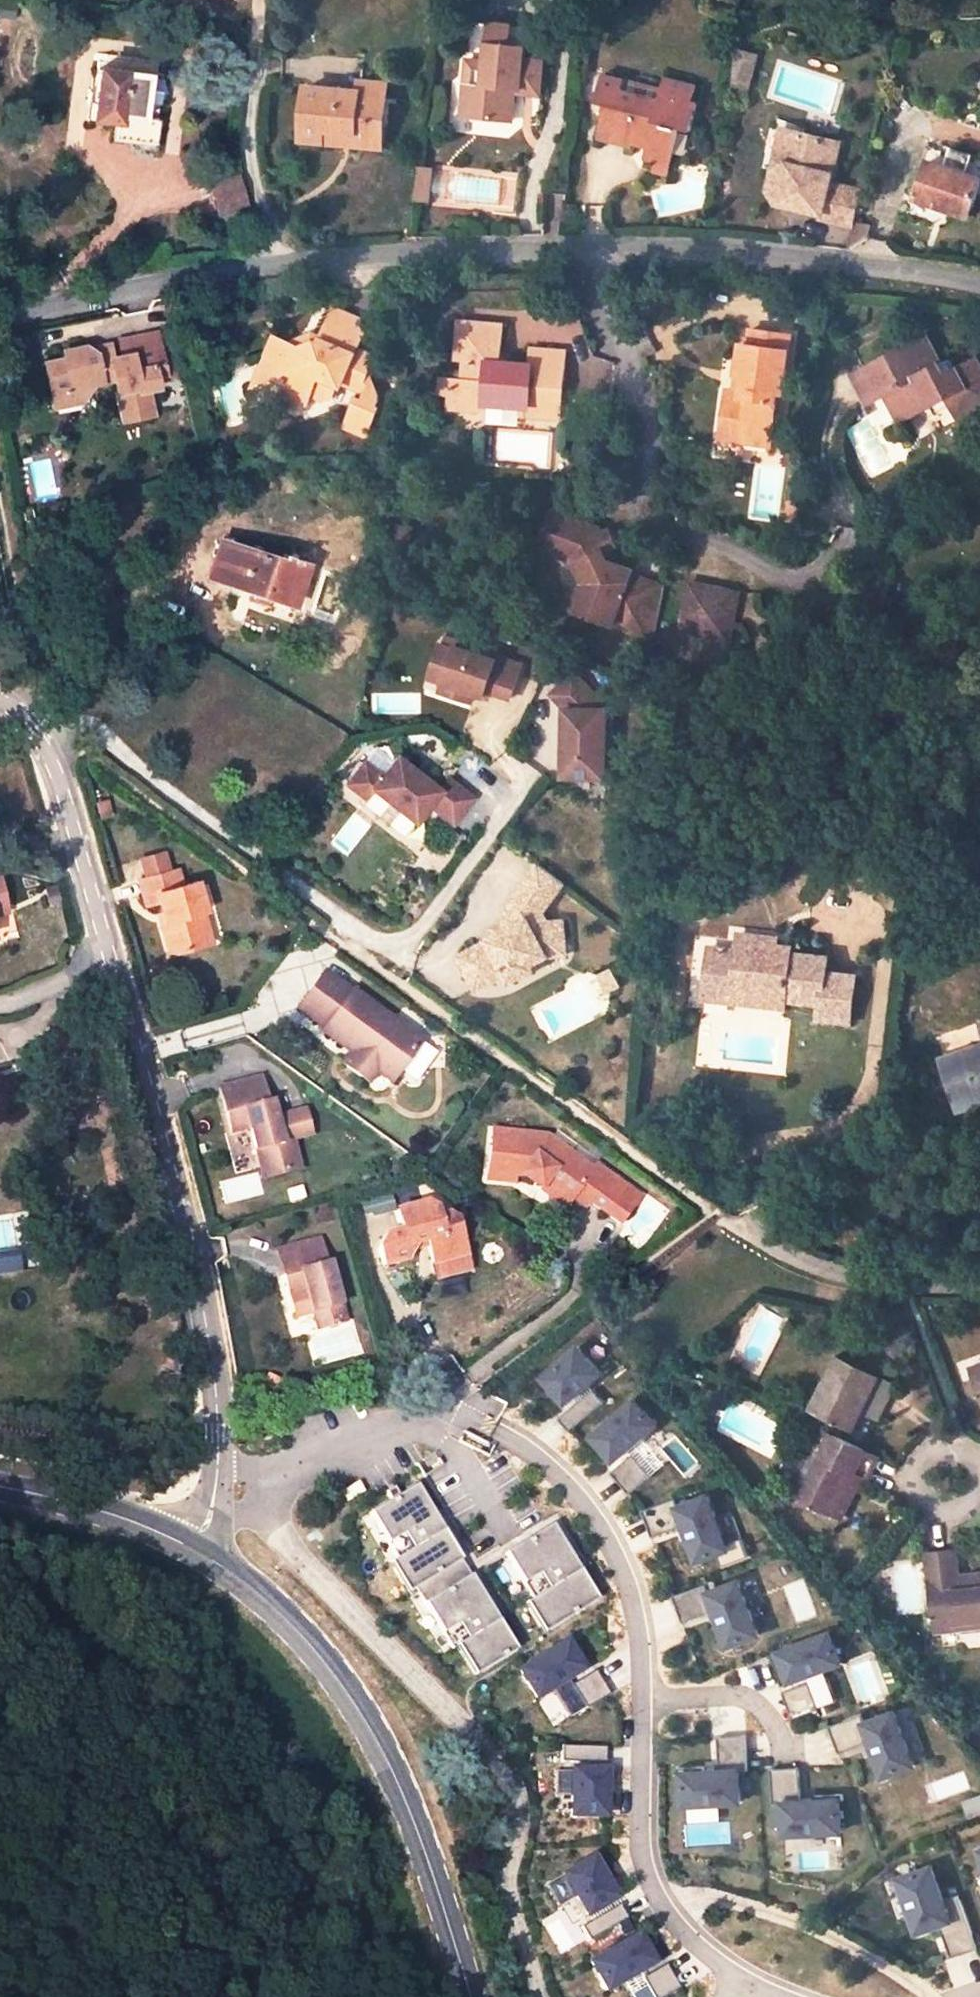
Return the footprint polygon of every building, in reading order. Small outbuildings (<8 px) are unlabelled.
[(472,63),(470,86),(466,117),(500,121),(501,108),(518,110),(520,93),(527,94),(529,82),(546,84),(549,63),(528,61),(530,48),(515,46),(517,27),(493,24),(488,65),(472,63)] [(158,62),(100,54),(91,121),(117,124),(115,139),(155,144),(164,75),(157,74),(158,62)] [(737,56),(734,85),(749,87),(756,57),(737,56)] [(637,136),(651,139),(647,159),(655,161),(653,171),(671,176),(676,157),(670,148),(674,133),(688,128),(699,83),(667,75),(664,86),(661,97),(625,88),(628,78),(606,72),(602,91),(599,102),(608,104),(600,140),(634,148),(637,136)] [(625,88),(661,97),(664,86),(628,78),(625,88)] [(527,94),(545,96),(546,84),(529,82),(527,94)] [(360,92),(307,86),(300,139),(323,142),(324,129),(356,132),(354,145),(382,148),(384,121),(374,121),(376,96),(387,97),(388,85),(361,83),(360,92)] [(376,96),(374,121),(384,121),(387,97),(376,96)] [(500,121),(517,122),(518,110),(501,108),(500,121)] [(356,132),(324,129),(323,142),(354,145),(356,132)] [(779,130),(773,159),(769,177),(773,178),(786,169),(791,146),(806,137),(779,130)] [(791,146),(786,169),(773,178),(768,197),(773,205),(821,215),(820,219),(852,227),(860,192),(837,186),(833,179),(836,165),(836,164),(830,163),(836,143),(806,137),(791,146)] [(836,164),(841,145),(836,143),(830,163),(836,164)] [(919,199),(972,217),(979,194),(979,158),(939,143),(919,199)] [(434,168),(419,166),(416,198),(431,200),(434,168)] [(209,186),(216,213),(247,206),(240,178),(209,186)] [(314,340),(301,345),(277,335),(269,356),(283,361),(288,371),(285,379),(291,381),(288,390),(291,398),(304,403),(313,400),(317,391),(329,396),(336,392),(341,380),(346,377),(364,385),(368,376),(377,352),(360,345),(369,319),(334,305),(320,342),(314,340)] [(528,365),(498,363),(501,325),(457,321),(453,365),(460,365),(459,379),(450,378),(448,391),(447,409),(482,412),(488,405),(521,408),(527,408),(528,408),(528,401),(561,403),(565,352),(529,349),(528,365)] [(744,379),(742,396),(729,394),(725,421),(734,422),(731,444),(773,449),(779,396),(787,398),(794,339),(753,334),(752,349),(742,348),(739,379),(744,379)] [(156,382),(153,372),(164,370),(157,335),(126,341),(129,353),(107,357),(111,376),(119,417),(150,410),(145,385),(156,382)] [(949,395),(959,412),(979,401),(979,362),(977,357),(957,368),(952,358),(942,363),(927,337),(855,376),(870,404),(888,394),(902,421),(949,395)] [(77,398),(91,380),(99,378),(95,359),(94,354),(81,345),(62,348),(64,356),(43,359),(50,393),(65,390),(77,398)] [(269,356),(258,385),(291,398),(288,390),(291,381),(285,379),(288,371),(283,361),(269,356)] [(111,376),(107,357),(95,359),(99,378),(111,376)] [(374,378),(368,376),(364,385),(370,387),(374,378)] [(450,378),(442,377),(441,390),(448,391),(450,378)] [(378,380),(374,378),(370,387),(367,396),(361,394),(350,421),(372,429),(382,401),(380,401),(383,391),(383,386),(382,383),(381,382),(378,380)] [(52,404),(77,398),(65,390),(50,393),(52,404)] [(521,415),(560,417),(561,403),(528,401),(528,408),(527,408),(521,408),(521,415)] [(979,417),(979,401),(959,412),(966,425),(979,417)] [(731,444),(734,422),(725,421),(722,443),(731,444)] [(801,523),(803,507),(790,506),(788,522),(801,523)] [(598,525),(548,509),(539,540),(552,544),(558,555),(573,560),(584,581),(578,601),(581,602),(576,616),(613,627),(615,622),(655,635),(664,581),(632,571),(633,566),(616,560),(609,546),(601,531),(598,525)] [(607,528),(601,531),(609,546),(615,543),(607,528)] [(221,540),(208,578),(294,605),(308,564),(283,556),(282,560),(221,540)] [(728,588),(688,581),(682,621),(721,627),(728,588)] [(738,590),(728,588),(721,627),(731,629),(738,590)] [(578,601),(569,598),(564,612),(576,616),(581,602),(578,601)] [(440,645),(433,664),(441,667),(446,675),(444,683),(441,692),(461,699),(465,689),(475,693),(490,698),(492,692),(511,698),(522,665),(497,657),(496,660),(455,646),(454,650),(440,645)] [(433,664),(429,678),(444,683),(446,675),(441,667),(433,664)] [(568,707),(564,775),(606,777),(609,709),(605,708),(605,700),(577,671),(554,693),(568,707)] [(465,689),(461,699),(472,703),(475,693),(465,689)] [(363,759),(376,769),(385,757),(372,747),(363,759)] [(359,757),(342,779),(360,793),(367,783),(411,816),(424,798),(449,816),(468,790),(443,771),(434,783),(390,751),(376,770),(359,757)] [(546,922),(541,911),(562,881),(537,863),(504,909),(508,917),(512,925),(495,934),(485,939),(485,940),(457,955),(473,988),(503,972),(508,981),(532,968),(530,964),(547,955),(541,943),(549,939),(563,938),(562,920),(546,922)] [(158,898),(163,917),(158,918),(167,952),(204,941),(194,910),(201,908),(206,907),(198,878),(182,882),(177,865),(138,875),(144,902),(158,898)] [(194,910),(204,941),(210,939),(201,908),(194,910)] [(508,917),(490,927),(495,934),(512,925),(508,917)] [(749,995),(787,1000),(822,1004),(820,1019),(852,1023),(857,977),(827,974),(828,959),(778,953),(779,939),(741,934),(739,951),(715,947),(711,985),(733,987),(749,995)] [(549,939),(541,943),(547,955),(565,954),(563,938),(549,939)] [(703,998),(784,1009),(785,1000),(749,995),(733,987),(711,985),(715,947),(709,947),(703,998)] [(619,984),(610,967),(598,973),(607,991),(619,984)] [(345,991),(318,972),(291,1008),(317,1027),(314,1031),(343,1051),(335,1062),(359,1081),(367,1070),(383,1081),(414,1039),(346,991),(345,991)] [(944,1061),(960,1110),(979,1104),(979,1049),(944,1061)] [(269,1118),(264,1102),(260,1103),(252,1077),(219,1086),(224,1107),(218,1108),(223,1129),(241,1125),(247,1151),(253,1149),(258,1166),(261,1178),(294,1169),(285,1139),(303,1134),(297,1111),(269,1118)] [(224,1107),(219,1086),(212,1088),(218,1108),(224,1107)] [(524,1180),(537,1186),(563,1203),(573,1189),(585,1198),(582,1202),(601,1215),(620,1188),(591,1166),(586,1171),(538,1137),(487,1131),(483,1173),(509,1177),(509,1172),(515,1173),(524,1180)] [(258,1166),(253,1149),(247,1151),(253,1168),(258,1166)] [(509,1177),(483,1173),(482,1181),(507,1185),(509,1177)] [(534,1191),(559,1208),(563,1203),(537,1186),(534,1191)] [(575,1212),(582,1202),(585,1198),(573,1189),(563,1203),(575,1212)] [(420,1205),(390,1214),(395,1233),(381,1236),(373,1250),(377,1267),(399,1261),(407,1247),(419,1244),(427,1266),(460,1257),(449,1222),(440,1217),(432,1219),(429,1210),(420,1205)] [(281,1276),(286,1296),(292,1320),(312,1315),(317,1314),(321,1330),(343,1325),(328,1264),(324,1265),(318,1241),(281,1251),(287,1274),(281,1276)] [(276,1252),(281,1276),(287,1274),(281,1251),(276,1252)] [(460,1257),(427,1266),(431,1280),(465,1271),(460,1257)] [(312,1315),(316,1331),(321,1330),(317,1314),(312,1315)] [(601,1372),(578,1347),(543,1377),(566,1403),(601,1372)] [(837,1358),(812,1410),(853,1430),(863,1411),(867,1402),(883,1410),(895,1386),(837,1358)] [(604,1401),(593,1389),(559,1419),(569,1431),(604,1401)] [(656,1424),(635,1400),(594,1437),(614,1460),(656,1424)] [(863,1411),(878,1419),(883,1410),(867,1402),(863,1411)] [(822,1453),(801,1499),(832,1515),(853,1474),(862,1478),(865,1480),(877,1456),(819,1428),(810,1446),(822,1453)] [(810,1446),(788,1492),(801,1499),(822,1453),(810,1446)] [(651,1476),(633,1454),(611,1473),(630,1494),(651,1476)] [(853,1474),(832,1515),(841,1519),(862,1478),(853,1474)] [(348,1501),(365,1492),(359,1482),(343,1492),(348,1501)] [(434,1514),(416,1484),(400,1494),(395,1486),(386,1491),(392,1499),(369,1513),(453,1649),(465,1641),(483,1670),(517,1649),(499,1619),(473,1635),(464,1620),(490,1604),(444,1529),(418,1545),(409,1530),(434,1514)] [(728,1549),(708,1496),(678,1507),(675,1498),(642,1511),(652,1537),(684,1525),(689,1539),(685,1541),(693,1563),(728,1549)] [(444,1529),(434,1514),(409,1530),(418,1545),(444,1529)] [(570,1554),(552,1524),(505,1553),(551,1628),(598,1599),(580,1569),(554,1585),(545,1570),(570,1554)] [(979,1627),(979,1586),(961,1588),(959,1577),(956,1552),(926,1556),(936,1632),(979,1627)] [(580,1569),(570,1554),(545,1570),(554,1585),(580,1569)] [(959,1577),(961,1588),(979,1586),(979,1575),(959,1577)] [(759,1635),(739,1581),(709,1592),(706,1584),(673,1596),(683,1623),(715,1611),(720,1624),(716,1626),(724,1648),(759,1635)] [(499,1619),(490,1604),(464,1620),(473,1635),(499,1619)] [(842,1663),(831,1633),(779,1652),(790,1682),(842,1663)] [(566,1642),(518,1671),(535,1698),(582,1669),(566,1642)] [(595,1671),(571,1685),(585,1709),(609,1695),(595,1671)] [(819,1709),(809,1683),(783,1693),(793,1719),(819,1709)] [(915,1765),(895,1712),(865,1723),(862,1714),(829,1727),(839,1753),(871,1741),(876,1755),(872,1756),(880,1778),(915,1765)] [(718,1737),(720,1771),(705,1772),(705,1767),(682,1768),(684,1805),(741,1802),(739,1771),(748,1770),(746,1735),(718,1737)] [(606,1747),(560,1747),(560,1763),(605,1764),(606,1747)] [(839,1795),(815,1796),(816,1801),(801,1802),(799,1768),(771,1769),(773,1805),(782,1804),(784,1835),(841,1832),(839,1795)] [(559,1770),(558,1804),(604,1805),(605,1771),(559,1770)] [(615,1898),(592,1858),(562,1876),(586,1916),(615,1898)] [(933,1867),(899,1878),(918,1933),(940,1925),(951,1958),(978,1949),(959,1895),(944,1900),(933,1867)] [(619,1905),(580,1928),(588,1942),(627,1919),(619,1905)] [(637,1936),(589,1964),(605,1991),(653,1963),(637,1936)] [(641,1979),(652,1996),(665,1996),(679,1989),(665,1964),(641,1979)]
